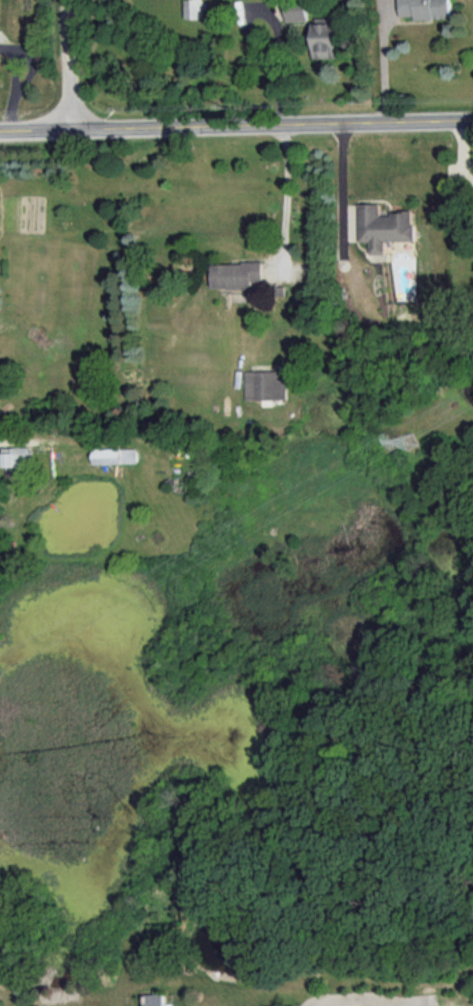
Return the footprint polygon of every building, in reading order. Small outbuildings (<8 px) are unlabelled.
[(188,18),(206,17),(206,0),(188,0),(188,18)] [(312,19),(311,0),(290,0),(291,20),(312,19)] [(403,15),(417,15),(417,18),(453,17),(453,0),(403,0),(403,15)] [(318,57),(340,57),(340,16),(317,17),(318,57)] [(415,240),(415,212),(382,212),(382,202),(361,202),(362,241),(372,241),(372,253),(387,253),(387,240),(415,240)] [(213,288),(253,287),(253,281),(264,280),(263,261),(213,262),(213,288)] [(286,398),(285,369),(244,370),(244,399),(286,398)] [(4,466),(30,465),(30,446),(3,446),(4,466)] [(93,463),(137,462),(137,447),(93,448),(93,463)] [(177,1002),(169,1003),(168,993),(148,994),(149,1005),(177,1005),(177,1002)]
